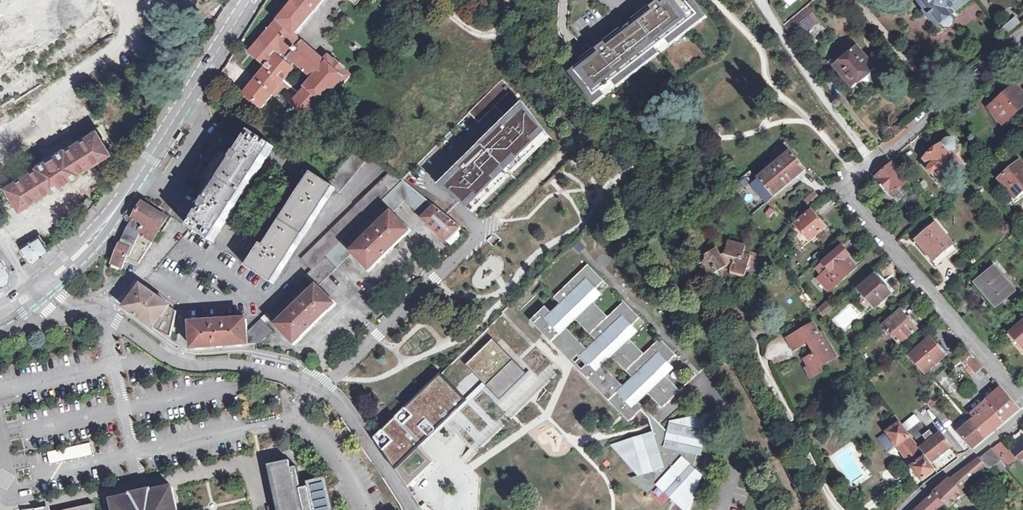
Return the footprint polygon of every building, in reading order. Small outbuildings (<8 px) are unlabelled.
[(15,116),(38,102),(34,87),(107,44),(124,18),(139,10),(145,0),(94,0),(99,8),(19,55),(20,58),(16,59),(0,69),(0,107),(8,103),(15,116)] [(278,21),(294,35),(312,15),(319,6),(324,0),(295,0),(278,21)] [(594,97),(601,91),(613,82),(656,49),(667,40),(699,16),(688,4),(686,0),(663,0),(635,22),(623,32),(582,63),(573,70),(586,84),(594,97)] [(635,22),(663,0),(658,0),(633,20),(635,22)] [(667,40),(671,46),(707,17),(694,0),(693,0),(688,4),(699,16),(667,40)] [(944,27),(946,27),(948,28),(954,23),(953,20),(950,16),(946,12),(961,0),(919,0),(938,25),(941,23),(944,27)] [(208,12),(216,24),(228,5),(223,2),(208,12)] [(793,19),(784,26),(794,41),(798,38),(796,35),(814,21),(810,16),(811,15),(805,9),(793,19)] [(781,21),(784,26),(793,19),(789,15),(781,21)] [(1021,23),(1016,17),(1004,28),(1009,33),(1021,23)] [(294,35),(278,21),(251,51),(268,65),(244,94),(261,108),(292,69),(277,57),(281,52),(284,54),(285,53),(290,57),(289,59),(313,79),(305,88),(306,89),(292,104),(308,117),(321,102),(322,102),(339,83),(342,86),(350,76),(344,70),(345,69),(336,61),(335,62),(328,56),(323,62),(302,43),(300,44),(296,39),(297,38),(294,35)] [(580,61),(582,63),(623,32),(621,29),(580,61)] [(856,85),(874,70),(876,69),(858,48),(843,60),(838,64),(835,66),(853,88),(856,85)] [(617,88),(660,54),(656,49),(613,82),(617,88)] [(573,70),(569,73),(594,106),(606,97),(601,91),(594,97),(586,84),(573,70)] [(470,114),(477,121),(498,100),(501,102),(512,91),(503,80),(470,114)] [(1022,104),(1022,94),(1015,85),(1002,96),(990,106),(1003,121),(1021,106),(1022,104)] [(477,121),(480,124),(501,102),(498,100),(477,121)] [(459,198),(469,209),(506,172),(509,169),(546,133),(536,122),(524,107),(444,186),(459,198)] [(240,129),(242,125),(235,120),(232,126),(239,131),(240,129)] [(242,125),(240,129),(250,136),(252,133),(252,132),(242,125)] [(96,127),(0,185),(17,209),(110,152),(96,127)] [(179,139),(182,141),(188,132),(184,130),(179,139)] [(274,148),(252,133),(250,136),(238,153),(237,153),(233,159),(230,156),(212,182),(202,197),(206,200),(202,206),(203,207),(190,227),(214,243),(274,148)] [(509,169),(514,174),(551,138),(546,133),(509,169)] [(961,162),(952,152),(950,154),(941,143),(924,158),(942,179),(961,162)] [(335,188),(339,191),(372,154),(360,145),(327,182),(312,173),(265,247),(261,245),(247,266),(275,283),(335,188)] [(230,156),(219,150),(202,176),(212,182),(230,156)] [(768,200),(784,187),(795,178),(805,170),(790,151),(777,162),(771,166),(759,177),(756,179),(751,183),(766,201),(768,200)] [(1022,191),(1022,166),(1019,161),(998,179),(1003,186),(1014,198),(1022,191)] [(909,180),(902,171),(900,172),(893,164),(877,177),(892,195),(909,180)] [(122,171),(116,180),(120,182),(125,173),(122,171)] [(302,258),(312,269),(327,255),(343,239),(383,200),(404,180),(392,171),(302,258)] [(511,177),(506,172),(469,209),(474,213),(511,177)] [(404,180),(383,200),(392,209),(396,211),(407,200),(423,218),(446,241),(460,227),(404,180)] [(818,198),(813,192),(804,200),(809,205),(818,198)] [(109,267),(120,273),(128,260),(129,258),(139,264),(153,242),(159,231),(160,230),(166,217),(141,201),(131,217),(123,232),(109,267)] [(811,240),(820,232),(825,228),(811,210),(794,224),(809,241),(811,240)] [(352,251),(353,252),(371,270),(411,231),(392,213),(354,250),(352,251)] [(952,245),(935,223),(917,238),(934,259),(952,245)] [(686,235),(680,227),(678,228),(672,233),(678,241),(686,235)] [(48,251),(39,236),(18,248),(28,263),(34,264),(48,251)] [(306,275),(316,286),(318,285),(318,286),(353,252),(352,251),(354,250),(343,239),(327,255),(312,269),(306,275)] [(732,268),(731,271),(730,274),(755,281),(762,256),(752,253),(751,256),(744,254),(746,246),(728,241),(725,254),(721,255),(716,248),(704,255),(705,255),(705,256),(705,257),(705,258),(705,259),(705,260),(704,260),(704,261),(703,262),(702,263),(710,277),(724,269),(728,266),(732,268)] [(842,246),(822,262),(830,270),(826,273),(819,278),(829,290),(856,268),(847,258),(850,255),(842,246)] [(9,274),(0,260),(0,289),(7,284),(6,279),(9,274)] [(830,270),(822,262),(819,265),(826,273),(830,270)] [(586,297),(602,281),(586,265),(552,298),(559,305),(550,314),(544,307),(529,321),(541,334),(560,353),(569,344),(580,356),(572,365),(573,366),(619,413),(627,405),(636,414),(642,408),(637,402),(646,393),(661,409),(679,391),(658,371),(674,355),(658,339),(643,355),(622,334),(638,318),(622,302),(606,318),(586,297)] [(981,294),(986,301),(989,298),(996,307),(1015,291),(994,266),(975,282),(983,292),(981,294)] [(876,307),(893,292),(886,284),(884,281),(876,273),(857,289),(873,309),(876,307)] [(318,285),(316,286),(277,325),(296,343),(336,304),(318,286),(318,285)] [(154,329),(170,336),(177,311),(142,286),(125,307),(154,329)] [(842,332),(863,317),(853,303),(832,319),(842,332)] [(824,304),(817,309),(822,316),(830,310),(824,304)] [(916,330),(913,325),(900,311),(884,324),(900,344),(916,330)] [(248,332),(247,319),(191,324),(193,348),(248,344),(260,343),(273,331),(267,325),(273,319),(267,313),(261,319),(248,332)] [(392,442),(383,451),(387,457),(407,487),(432,462),(418,448),(429,437),(420,428),(427,422),(435,431),(449,418),(480,450),(559,373),(501,314),(404,408),(411,415),(402,424),(395,417),(381,431),(392,442)] [(1010,332),(1015,339),(1022,348),(1022,321),(1010,332)] [(811,371),(818,366),(835,356),(822,333),(819,335),(813,325),(797,334),(803,345),(808,342),(814,354),(805,360),(809,367),(811,371)] [(803,345),(797,334),(787,340),(793,350),(803,345)] [(947,353),(937,343),(934,345),(929,339),(911,354),(925,372),(947,353)] [(569,344),(560,353),(572,365),(580,356),(569,344)] [(972,376),(983,367),(975,358),(969,351),(958,360),(964,367),(972,376)] [(811,371),(809,367),(805,369),(810,377),(821,371),(818,366),(811,371)] [(958,388),(944,372),(943,370),(934,377),(950,395),(958,388)] [(986,437),(1019,409),(999,387),(973,411),(977,416),(958,432),(971,448),(986,437)] [(927,404),(932,409),(936,405),(932,400),(927,404)] [(628,422),(636,414),(627,405),(619,413),(628,422)] [(936,405),(932,409),(948,431),(954,427),(936,405)] [(404,408),(395,417),(402,424),(411,415),(404,408)] [(639,411),(649,425),(652,432),(613,445),(639,475),(653,471),(662,478),(656,485),(684,509),(688,509),(699,474),(693,468),(696,454),(699,455),(708,414),(669,424),(672,438),(659,425),(642,408),(639,411)] [(895,415),(889,420),(894,426),(887,431),(885,432),(896,446),(897,445),(912,466),(911,467),(921,480),(936,470),(895,415)] [(883,425),(887,431),(894,426),(889,420),(883,425)] [(921,449),(931,462),(951,446),(940,432),(933,438),(919,421),(908,429),(922,447),(921,449)] [(427,422),(420,428),(429,437),(435,431),(427,422)] [(381,431),(374,438),(383,451),(392,442),(381,431)] [(998,443),(992,448),(1001,458),(1007,453),(998,443)] [(861,451),(865,457),(871,454),(866,447),(861,451)] [(992,448),(985,453),(950,480),(950,479),(936,492),(916,509),(937,509),(945,501),(951,506),(964,493),(960,490),(984,465),(988,470),(994,464),(1001,458),(992,448)] [(276,503),(284,500),(279,486),(275,473),(289,468),(288,467),(291,467),(289,460),(268,465),(276,503)] [(288,467),(289,468),(275,473),(279,486),(284,500),(276,503),(266,506),(268,509),(338,509),(326,476),(307,483),(307,484),(301,486),(294,465),(291,467),(288,467)] [(639,475),(630,478),(647,494),(656,485),(662,478),(653,471),(639,475)] [(151,491),(150,489),(132,493),(132,495),(112,500),(114,509),(178,509),(172,486),(153,491),(151,491)]
